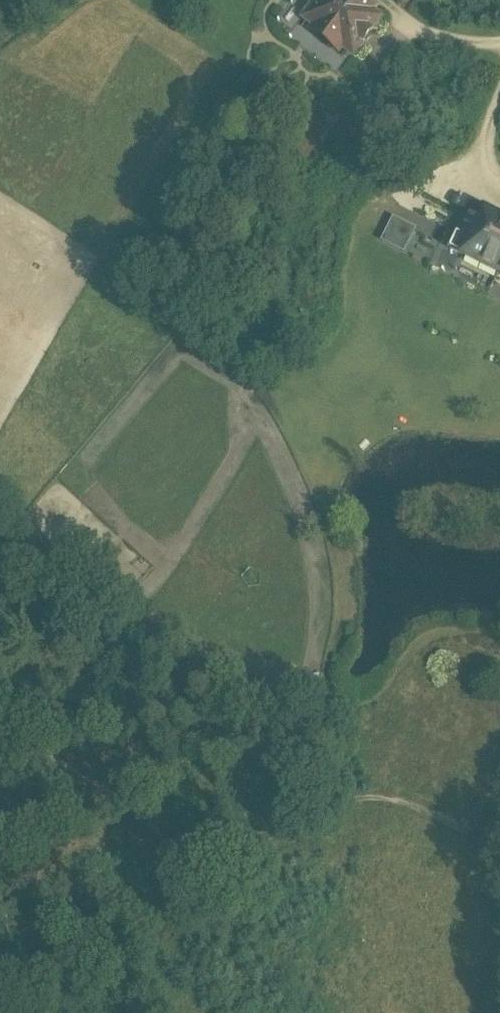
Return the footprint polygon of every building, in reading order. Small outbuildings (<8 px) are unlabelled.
[(369,0),(316,0),(301,20),(352,57),(383,18),(373,11),(377,5),(369,0)] [(327,124),(316,138),(323,145),(335,131),(327,124)] [(461,253),(458,258),(498,278),(499,274),(499,221),(474,208),(452,249),(461,253)] [(415,230),(394,219),(382,242),(404,253),(415,230)]
